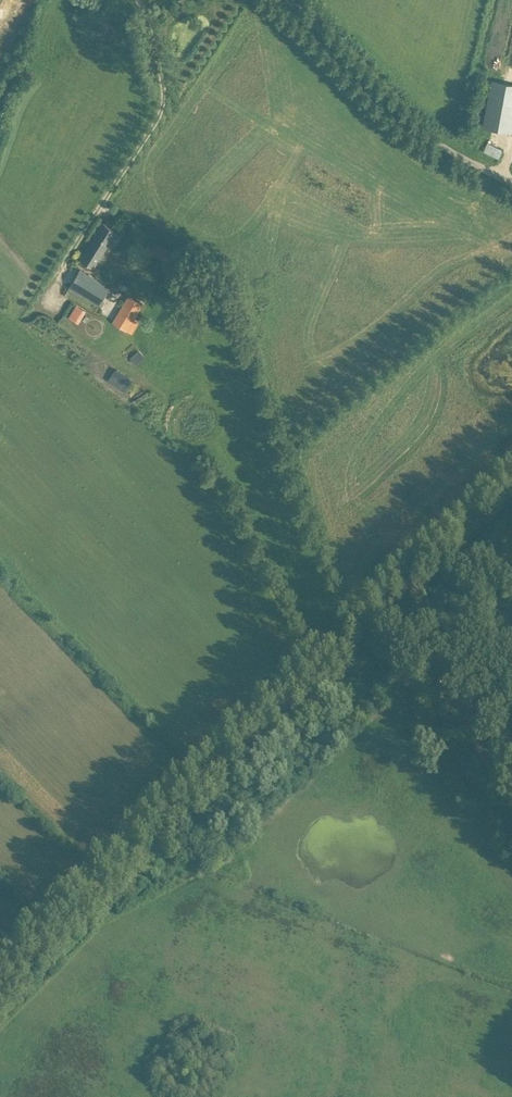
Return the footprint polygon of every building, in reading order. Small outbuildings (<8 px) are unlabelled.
[(492,81),(484,126),(511,131),(511,85),(492,81)] [(499,156),(507,139),(491,133),(484,150),(499,156)] [(104,222),(81,259),(93,267),(117,230),(104,222)] [(169,263),(175,252),(153,242),(148,253),(169,263)] [(110,288),(89,275),(80,269),(69,286),(99,304),(110,288)] [(127,330),(144,303),(129,294),(113,321),(127,330)] [(85,310),(76,305),(69,317),(77,322),(85,310)]
